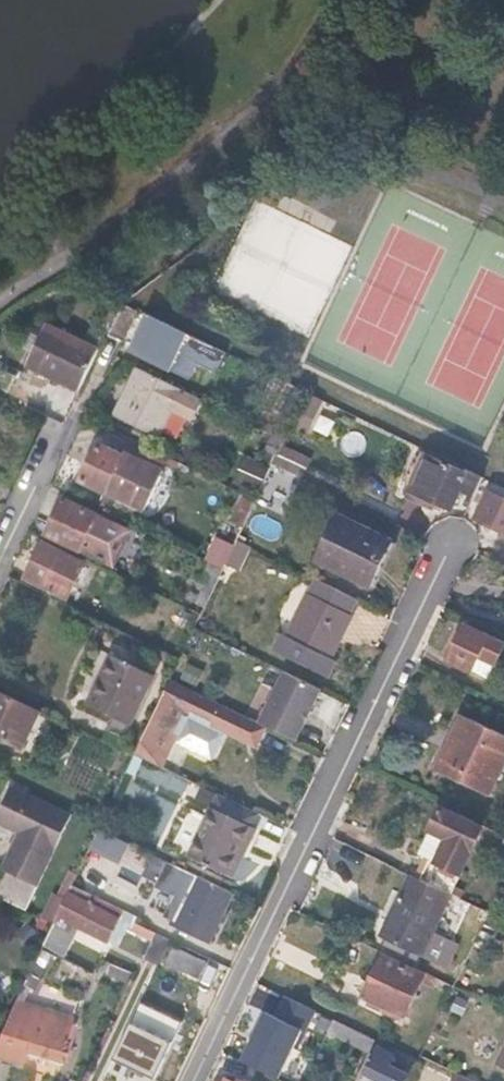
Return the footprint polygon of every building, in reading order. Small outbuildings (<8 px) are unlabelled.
[(123,341),(138,311),(122,303),(108,333),(123,341)] [(171,371),(189,334),(147,313),(129,350),(171,371)] [(90,370),(99,350),(46,324),(27,365),(80,391),(90,370)] [(195,423),(205,400),(137,367),(114,416),(159,438),(172,412),(195,423)] [(291,421),(306,392),(274,375),(259,404),(291,421)] [(308,434),(324,401),(309,393),(292,427),(308,434)] [(329,436),(336,422),(322,415),(314,429),(329,436)] [(282,446),(270,440),(266,450),(267,451),(275,455),(277,456),(282,446)] [(142,511),(161,469),(127,453),(126,456),(99,443),(81,480),(142,511)] [(267,451),(261,463),(270,466),(275,455),(267,451)] [(473,497),(483,477),(425,451),(408,489),(409,490),(405,497),(434,510),(437,504),(453,511),(462,492),(473,497)] [(258,494),(271,467),(270,466),(261,463),(246,455),(233,482),(258,494)] [(487,490),(473,518),(503,533),(503,498),(487,490)] [(243,528),(257,499),(242,493),(229,520),(243,528)] [(113,565),(130,530),(64,499),(47,534),(113,565)] [(371,587),(393,541),(339,515),(318,561),(371,587)] [(226,565),(234,546),(216,537),(206,559),(224,568),(226,565)] [(240,571),(252,547),(237,540),(234,546),(226,565),(240,571)] [(68,598),(85,563),(42,542),(25,578),(68,598)] [(205,607),(223,569),(209,562),(197,587),(202,589),(196,603),(205,607)] [(340,638),(359,600),(315,578),(285,635),(282,633),(273,650),(328,678),(337,661),(332,659),(342,640),(340,638)] [(194,624),(199,613),(189,608),(184,618),(194,624)] [(503,652),(503,643),(465,624),(448,660),(472,672),(480,657),(497,665),(503,652)] [(130,725),(154,676),(112,655),(88,704),(130,725)] [(213,678),(205,675),(180,662),(172,677),(205,693),(213,678)] [(265,727),(171,680),(135,754),(164,768),(177,742),(210,759),(223,733),(255,749),(265,727)] [(41,711),(0,692),(0,738),(22,749),(41,711)] [(315,745),(322,729),(295,715),(287,731),(315,745)] [(452,756),(471,718),(464,715),(445,753),(452,756)] [(503,761),(503,734),(471,718),(452,756),(445,753),(437,770),(488,795),(503,761)] [(73,814),(12,785),(0,811),(0,826),(17,834),(1,868),(39,886),(73,814)] [(248,848),(257,828),(252,827),(258,813),(219,794),(212,806),(213,807),(188,856),(228,875),(242,845),(248,848)] [(462,875),(484,828),(442,808),(430,831),(447,839),(436,862),(462,875)] [(501,842),(494,856),(503,861),(503,844),(501,842)] [(233,879),(248,848),(242,845),(228,875),(233,879)] [(53,925),(86,856),(79,853),(67,876),(69,877),(60,898),(52,894),(41,919),(53,925)] [(87,892),(101,863),(86,856),(72,885),(73,886),(87,892)] [(433,933),(451,894),(410,874),(383,934),(447,966),(457,945),(433,933)] [(209,943),(233,893),(196,875),(172,924),(209,943)] [(133,896),(95,879),(88,893),(127,911),(133,896)] [(87,892),(73,886),(55,922),(44,945),(63,956),(77,927),(109,943),(111,939),(145,956),(144,957),(159,965),(171,940),(156,932),(152,941),(128,929),(135,915),(127,911),(88,893),(87,892)] [(41,914),(48,901),(38,896),(30,909),(41,914)] [(199,979),(208,963),(175,946),(166,963),(199,979)] [(407,1017),(426,975),(382,955),(363,996),(381,1005),(379,1009),(403,1019),(404,1016),(407,1017)] [(127,983),(132,973),(112,964),(107,973),(127,983)] [(170,1005),(177,990),(162,983),(155,998),(170,1005)] [(72,1017),(16,1001),(0,1040),(0,1058),(22,1065),(26,1054),(62,1064),(68,1045),(65,1044),(72,1017)] [(291,1038),(299,1022),(277,1010),(268,1026),(291,1038)] [(376,1040),(334,1019),(328,1033),(369,1054),(376,1040)] [(158,1080),(176,1042),(135,1021),(117,1058),(158,1080)] [(411,1074),(391,1064),(396,1054),(378,1045),(361,1080),(408,1080),(411,1074)] [(496,1063),(503,1067),(503,1046),(496,1063)] [(457,1073),(453,1080),(474,1080),(457,1073)]
